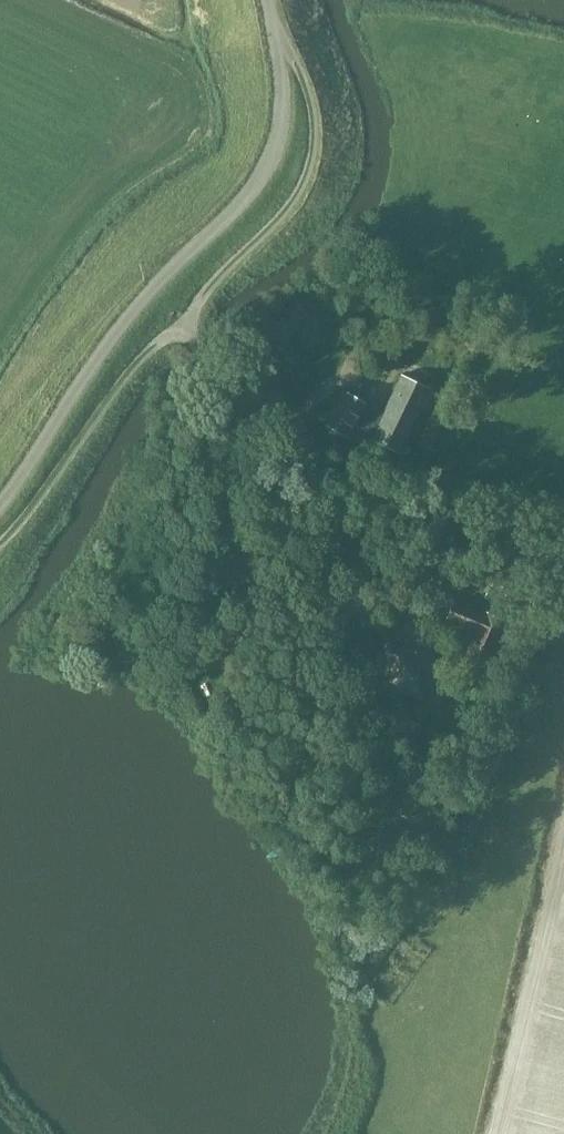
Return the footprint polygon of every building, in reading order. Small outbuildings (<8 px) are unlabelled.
[(397,452),(427,389),(401,377),(371,440),(397,452)] [(367,452),(371,445),(363,440),(379,413),(345,392),(324,426),(367,452)] [(487,610),(452,598),(443,624),(471,634),(462,660),(477,665),(485,668),(504,616),(487,610)]
